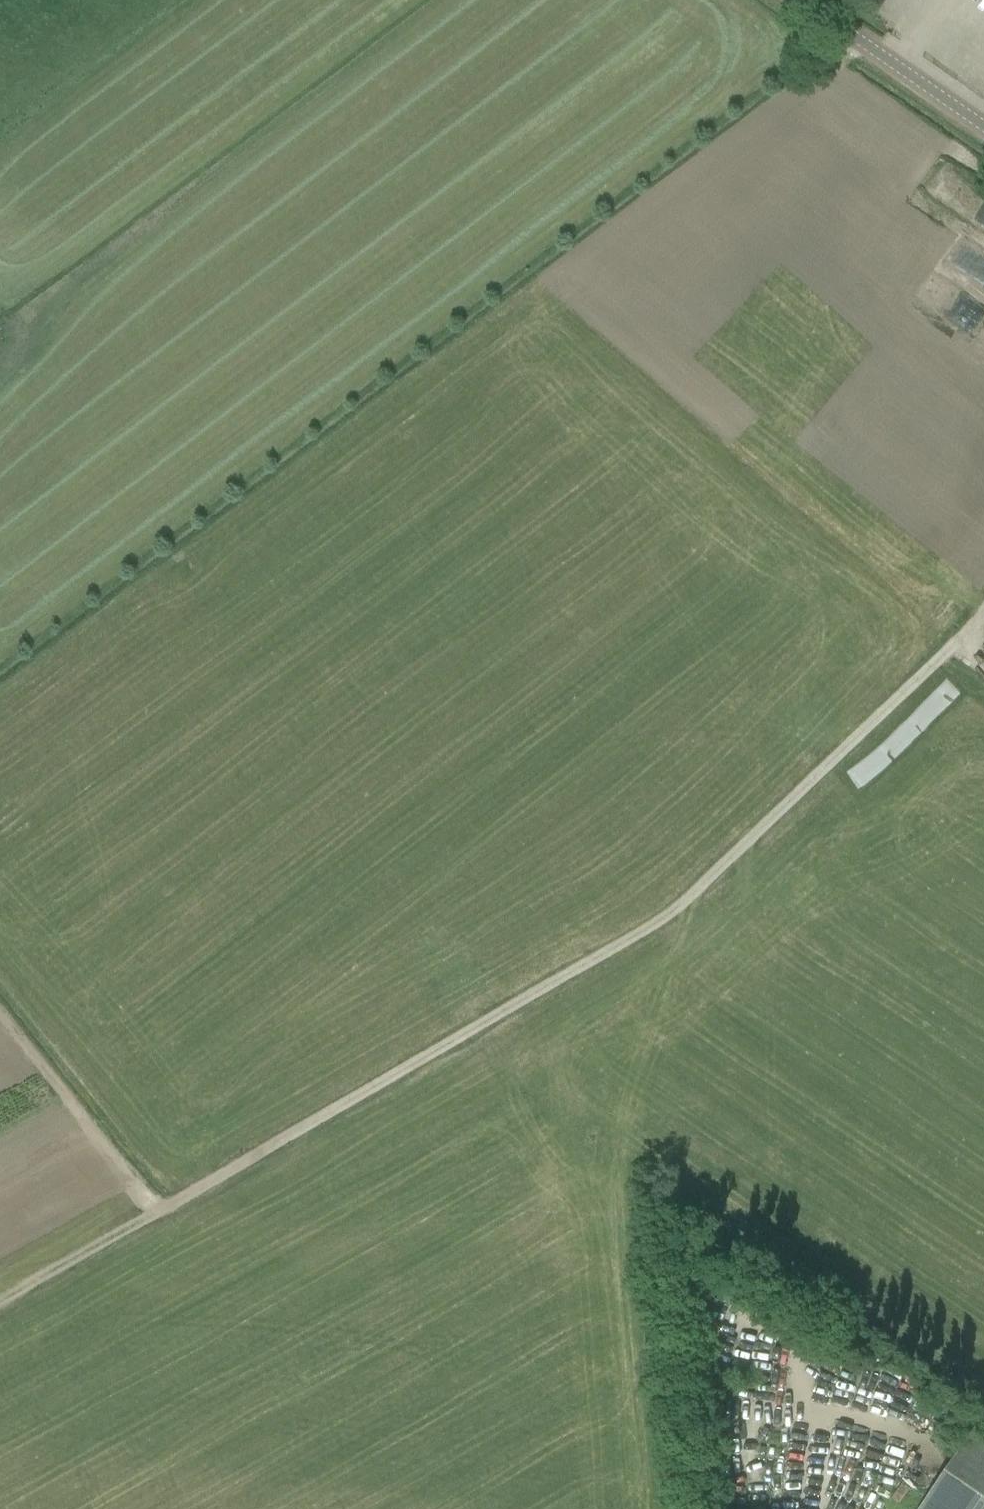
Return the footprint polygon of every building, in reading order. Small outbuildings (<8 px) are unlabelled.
[(975,1430),(921,1508),(983,1508),(983,1436),(975,1430)]
